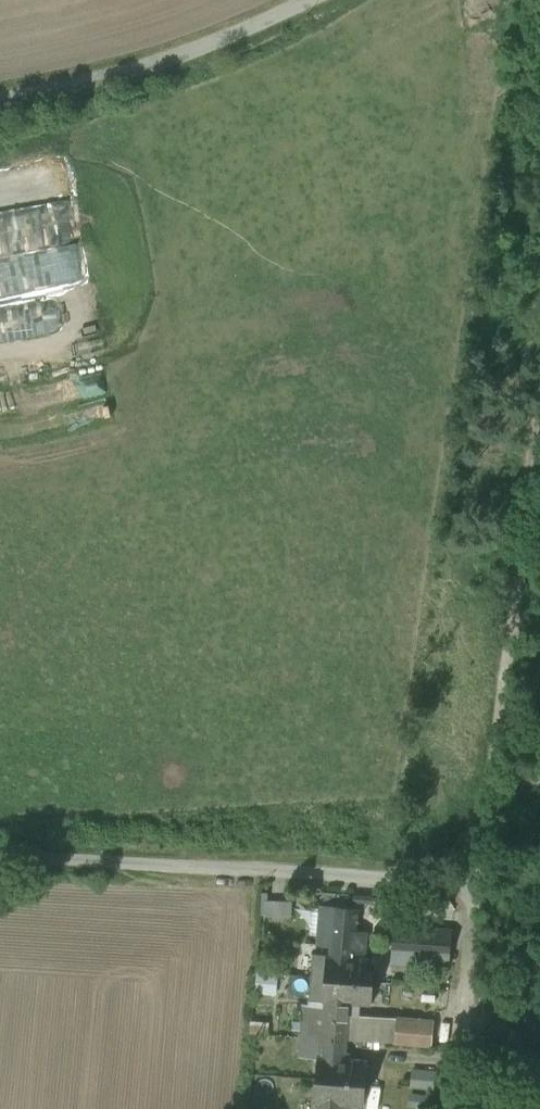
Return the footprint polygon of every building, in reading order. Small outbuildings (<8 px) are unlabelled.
[(0,212),(0,256),(59,248),(55,220),(63,219),(61,204),(0,212)] [(292,911),(291,897),(266,899),(267,912),(292,911)] [(357,906),(323,904),(321,925),(355,928),(357,906)] [(440,928),(396,924),(395,939),(403,940),(403,951),(438,954),(440,928)] [(355,928),(321,925),(320,943),(331,944),(330,953),(313,951),(310,998),(327,999),(324,1037),(346,1039),(349,1000),(372,1002),(375,957),(353,955),(355,928)] [(434,1018),(398,1015),(396,1041),(432,1044),(434,1018)] [(324,1037),(322,1055),(319,1055),(316,1100),(319,1100),(318,1108),(341,1108),(342,1102),(364,1103),(367,1058),(345,1056),(346,1039),(324,1037)]
